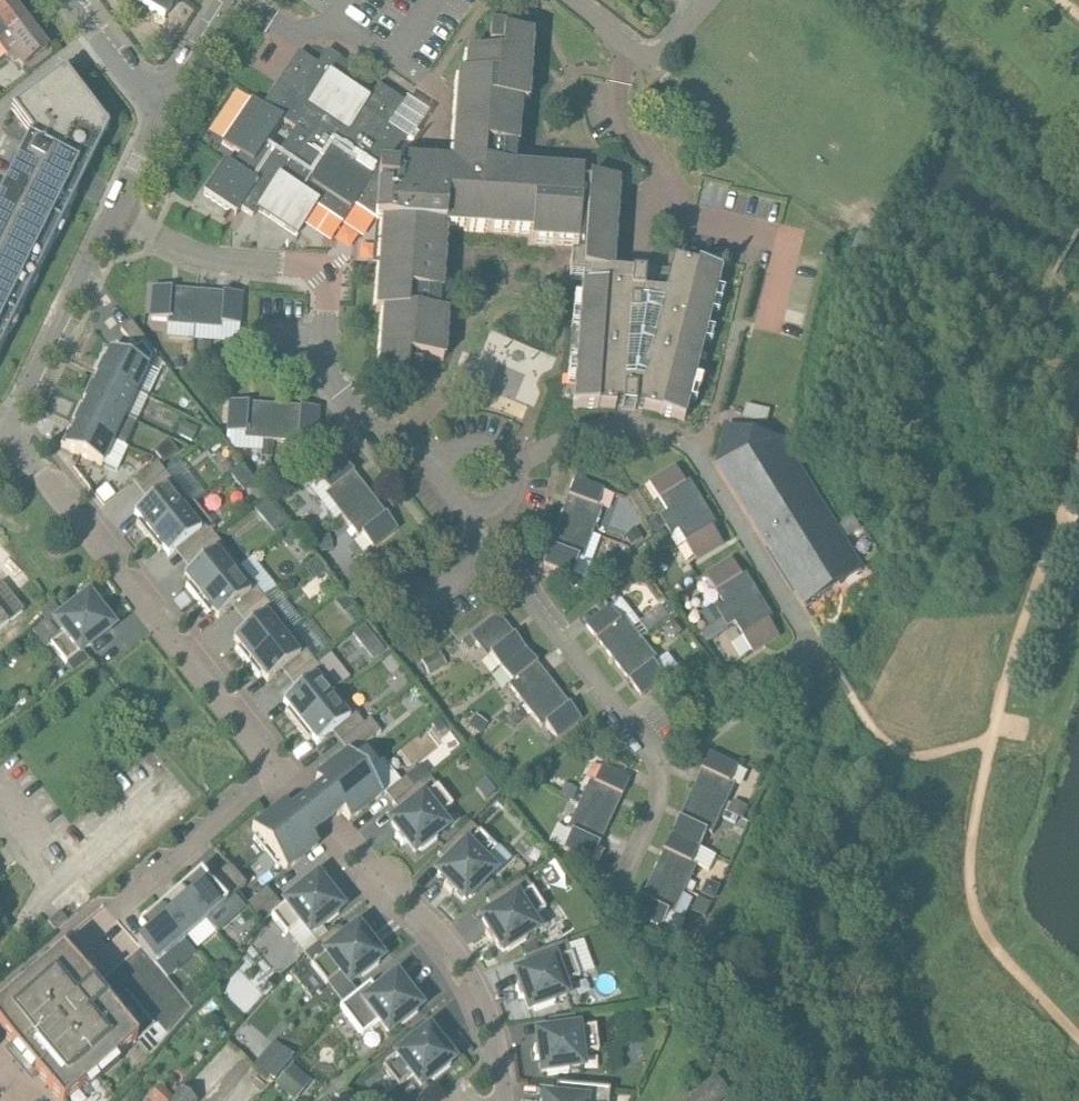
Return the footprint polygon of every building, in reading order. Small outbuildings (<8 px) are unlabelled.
[(26,23),(8,0),(0,0),(0,42),(26,23)] [(164,19),(177,0),(136,0),(164,19)] [(26,23),(0,42),(0,65),(14,55),(23,68),(47,50),(26,23)] [(202,193),(229,211),(233,204),(252,216),(257,209),(297,236),(317,206),(343,224),(355,206),(376,219),(376,222),(382,223),(382,224),(388,224),(385,265),(379,264),(376,313),(383,313),(379,379),(405,381),(405,388),(419,389),(421,367),(416,367),(416,360),(443,362),(446,315),(430,314),(432,294),(440,295),(445,227),(532,234),(531,242),(582,246),(581,257),(576,257),(575,279),(582,279),(574,406),(573,406),(573,407),(598,409),(598,408),(615,409),(615,405),(622,405),(622,409),(635,410),(635,406),(644,408),(643,410),(660,414),(660,415),(684,421),(684,420),(721,272),(697,266),(697,267),(672,261),(667,281),(644,280),(645,276),(611,273),(617,184),(589,182),(589,183),(582,183),(583,174),(515,169),(515,168),(506,168),(507,148),(516,149),(519,104),(527,105),(531,36),(505,34),(505,27),(491,26),(489,48),(494,48),(493,55),(467,54),(465,76),(458,75),(452,165),(398,161),(398,153),(408,138),(392,127),(407,105),(378,85),(367,101),(329,75),(340,59),(327,51),(317,65),(298,52),(285,73),(288,75),(281,87),(276,84),(261,106),(250,99),(222,142),(239,153),(231,166),(223,161),(202,193)] [(63,70),(11,113),(30,138),(0,201),(0,350),(10,331),(11,331),(24,305),(22,304),(31,286),(32,287),(38,274),(37,273),(54,237),(56,238),(68,212),(67,211),(76,192),(60,184),(75,152),(107,128),(93,111),(95,110),(77,86),(76,87),(63,70)] [(194,327),(197,291),(152,287),(150,318),(167,320),(167,325),(194,327)] [(242,294),(197,291),(194,327),(222,329),(222,324),(240,326),(242,294)] [(142,345),(146,342),(131,322),(121,331),(131,343),(124,357),(111,350),(110,352),(111,352),(108,359),(103,357),(94,374),(99,376),(136,394),(148,368),(147,368),(152,358),(142,345)] [(125,418),(136,394),(99,376),(96,383),(91,381),(83,398),(88,401),(125,418)] [(113,442),(125,418),(88,401),(85,407),(80,405),(72,422),(77,425),(113,442)] [(271,441),(274,405),(229,402),(227,433),(245,434),(245,439),(262,441),(260,458),(272,459),(273,441),(271,441)] [(299,439),(317,440),(319,409),(274,405),(271,441),(273,441),(299,443),(299,439)] [(102,466),(113,442),(77,425),(74,431),(69,429),(61,447),(102,466)] [(729,429),(720,466),(807,606),(845,583),(833,564),(852,553),(783,442),(729,429)] [(323,495),(341,517),(370,494),(342,458),(316,477),(327,492),(323,495)] [(183,462),(170,472),(194,502),(207,491),(183,462)] [(137,480),(145,490),(165,473),(158,463),(137,480)] [(677,467),(658,479),(650,483),(661,500),(669,513),(661,518),(666,526),(704,503),(696,490),(692,492),(677,467)] [(148,538),(190,505),(165,473),(145,490),(152,500),(135,514),(140,521),(136,524),(148,538)] [(559,522),(593,534),(603,508),(598,506),(604,490),(575,479),(559,522)] [(398,530),(370,494),(341,517),(357,537),(361,534),(373,549),(398,530)] [(183,546),(191,555),(215,536),(212,532),(215,529),(194,502),(190,505),(148,538),(159,553),(163,550),(169,557),(183,546)] [(712,517),(704,503),(666,526),(672,536),(680,531),(688,544),(687,545),(697,561),(724,544),(708,519),(712,517)] [(656,533),(666,527),(660,519),(651,525),(656,533)] [(543,564),(572,575),(578,559),(583,560),(593,534),(559,522),(543,564)] [(197,601),(240,567),(215,536),(191,555),(198,565),(184,577),(190,584),(186,587),(197,601)] [(245,564),(266,594),(277,586),(256,556),(245,564)] [(725,606),(717,611),(723,619),(761,596),(752,582),(748,585),(733,559),(706,576),(717,593),(725,606)] [(236,605),(244,615),(265,599),(240,567),(197,601),(209,616),(213,613),(218,620),(236,605)] [(0,585),(0,631),(23,613),(0,585)] [(761,596),(723,619),(724,621),(728,628),(736,624),(744,637),(753,653),(780,637),(765,611),(769,609),(761,596)] [(68,614),(57,623),(65,633),(51,645),(66,664),(112,628),(103,618),(108,614),(101,605),(96,609),(88,598),(84,601),(82,598),(66,611),(68,614)] [(247,664),(290,630),(265,599),(244,615),(252,625),(234,639),(239,646),(236,649),(247,664)] [(614,662),(642,640),(625,618),(622,621),(610,607),(586,626),(614,662)] [(723,619),(717,611),(715,607),(703,614),(711,626),(723,619)] [(498,614),(470,636),(475,644),(487,659),(490,656),(501,669),(525,649),(498,614)] [(642,626),(649,634),(663,622),(656,614),(642,626)] [(365,625),(353,634),(374,660),(386,651),(365,625)] [(286,668),(293,678),(314,662),(290,630),(247,664),(259,678),(262,675),(268,682),(286,668)] [(475,644),(470,636),(461,643),(467,650),(475,644)] [(614,662),(642,697),(666,678),(655,664),(659,661),(642,640),(614,662)] [(507,686),(518,700),(524,707),(553,685),(525,649),(501,669),(511,682),(507,686)] [(428,676),(447,667),(440,653),(422,662),(428,676)] [(339,693),(314,662),(293,678),(301,688),(283,702),(289,709),(285,712),(297,727),(339,693)] [(514,728),(530,715),(541,729),(545,726),(556,740),(581,720),(553,685),(524,707),(508,720),(514,728)] [(339,693),(297,727),(308,741),(312,738),(317,745),(336,730),(344,740),(364,724),(339,693)] [(476,717),(470,725),(480,732),(486,725),(476,717)] [(370,719),(364,724),(344,740),(354,753),(381,732),(370,719)] [(323,788),(319,791),(320,792),(324,789),(333,800),(369,771),(357,757),(353,760),(348,753),(347,754),(316,779),(323,788)] [(693,793),(725,809),(728,802),(736,787),(731,785),(739,768),(711,754),(693,793)] [(578,806),(611,821),(630,780),(602,767),(602,768),(595,783),(589,781),(578,806)] [(380,786),(369,771),(333,800),(341,811),(337,814),(338,816),(342,812),(349,821),(381,796),(381,797),(382,796),(377,789),(380,786)] [(429,776),(414,788),(393,805),(401,815),(391,823),(400,833),(395,837),(402,846),(407,842),(415,853),(419,850),(421,852),(437,840),(435,837),(447,829),(438,818),(453,806),(429,776)] [(385,794),(393,805),(414,788),(406,778),(385,794)] [(487,778),(476,786),(487,799),(498,791),(487,778)] [(314,833),(315,834),(338,816),(337,814),(341,811),(333,800),(324,789),(320,792),(319,791),(296,809),(297,811),(293,814),(301,825),(310,836),(314,833)] [(713,835),(718,824),(736,833),(741,820),(738,818),(739,815),(728,810),(725,809),(693,793),(674,833),(702,846),(708,833),(713,835)] [(739,815),(745,818),(750,808),(733,801),(731,804),(728,810),(739,815)] [(253,839),(265,853),(301,825),(293,814),(297,811),(296,809),(291,812),(285,804),(254,829),(253,828),(252,829),(257,836),(253,839)] [(578,806),(574,815),(567,831),(570,833),(563,849),(591,862),(611,821),(578,806)] [(438,855),(447,864),(438,873),(447,883),(443,887),(451,895),(455,891),(465,901),(468,897),(471,899),(486,885),(483,883),(493,873),(484,863),(497,850),(470,823),(438,855)] [(301,825),(265,853),(277,868),(281,865),(286,872),(287,871),(318,846),(311,837),(315,834),(314,833),(310,836),(301,825)] [(674,833),(655,872),(689,888),(698,868),(693,865),(702,846),(674,833)] [(246,886),(237,876),(228,866),(218,875),(236,894),(246,886)] [(675,917),(689,888),(655,872),(634,916),(663,930),(670,914),(675,917)] [(193,879),(180,891),(206,922),(236,894),(218,875),(209,883),(204,876),(196,883),(193,879)] [(486,901),(494,913),(483,920),(490,931),(485,934),(491,944),(496,941),(503,952),(507,949),(509,952),(527,941),(525,938),(537,931),(529,919),(545,909),(525,877),(486,901)] [(302,923),(310,934),(321,925),(323,927),(339,914),(337,912),(341,909),(333,898),(337,895),(330,886),(326,889),(317,879),(272,915),(287,935),(302,923)] [(701,895),(715,901),(720,889),(706,883),(701,895)] [(267,888),(246,905),(254,915),(275,899),(267,888)] [(186,940),(206,922),(180,891),(160,908),(186,940)] [(693,912),(707,919),(713,905),(699,899),(693,912)] [(139,926),(142,930),(148,936),(138,945),(141,949),(140,950),(166,980),(196,952),(186,940),(160,908),(139,926)] [(48,923),(56,932),(68,922),(60,912),(48,923)] [(312,965),(327,985),(341,973),(350,984),(361,975),(363,978),(379,965),(377,962),(381,959),(373,949),(377,945),(370,936),(366,940),(357,929),(347,937),(339,927),(318,943),(326,954),(312,965)] [(189,1007),(180,996),(166,980),(140,950),(100,984),(63,940),(0,994),(0,1030),(14,1047),(10,1050),(9,1049),(8,1050),(16,1060),(22,1055),(29,1064),(24,1069),(32,1079),(34,1077),(33,1076),(37,1073),(61,1100),(66,1100),(133,1038),(150,1056),(192,1010),(189,1007)] [(529,970),(517,974),(521,987),(516,989),(519,1000),(525,998),(529,1010),(534,1009),(535,1012),(555,1004),(554,1001),(567,997),(562,984),(580,978),(567,942),(524,957),(529,970)] [(340,1008),(362,1036),(380,1022),(388,1032),(399,1024),(401,1026),(418,1014),(416,1011),(420,1008),(411,997),(416,994),(409,985),(404,989),(396,978),(377,993),(370,984),(340,1008)] [(192,985),(180,996),(189,1007),(201,995),(192,985)] [(549,1020),(550,1033),(538,1035),(539,1048),(534,1049),(535,1060),(541,1060),(543,1073),(547,1072),(548,1075),(569,1073),(568,1069),(582,1067),(580,1054),(599,1052),(595,1027),(577,1030),(575,1017),(549,1020)] [(421,1086),(432,1077),(434,1080),(451,1067),(449,1064),(452,1061),(444,1051),(449,1047),(442,1038),(437,1042),(429,1031),(383,1068),(398,1087),(413,1076),(421,1086)] [(272,1082),(292,1059),(273,1042),(253,1065),(272,1082)] [(700,1090),(687,1100),(715,1100),(728,1091),(730,1094),(731,1093),(717,1077),(700,1090)] [(609,1091),(556,1086),(555,1100),(545,1099),(545,1100),(609,1100),(609,1091)] [(160,1088),(148,1100),(173,1100),(174,1100),(160,1088)] [(182,1090),(174,1100),(173,1100),(193,1100),(182,1090)]
